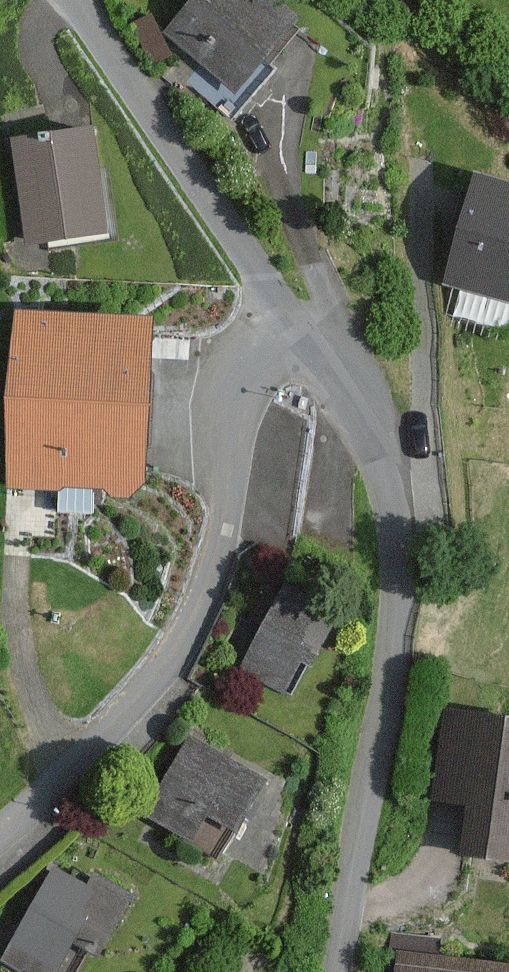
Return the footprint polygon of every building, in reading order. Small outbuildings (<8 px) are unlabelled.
[(300,16),(281,0),(192,0),(164,33),(200,63),(183,83),(231,122),(275,69),(270,64),(299,29),(293,24),(300,16)] [(151,13),(130,22),(147,64),(168,56),(151,13)] [(106,233),(92,128),(12,139),(26,244),(106,233)] [(470,178),(442,283),(508,301),(508,189),(470,178)] [(146,484),(153,316),(17,310),(9,483),(60,485),(58,512),(91,514),(92,488),(104,489),(110,496),(128,498),(146,484)] [(313,665),(342,610),(283,579),(236,667),(284,692),(302,659),(313,665)] [(445,708),(432,799),(466,803),(459,855),(508,862),(508,717),(445,708)] [(238,834),(268,781),(188,736),(143,816),(191,843),(206,816),(238,834)] [(135,895),(92,871),(85,884),(53,866),(0,958),(0,960),(20,971),(55,971),(72,943),(99,958),(135,895)] [(397,952),(395,971),(508,971),(508,965),(397,952)]
